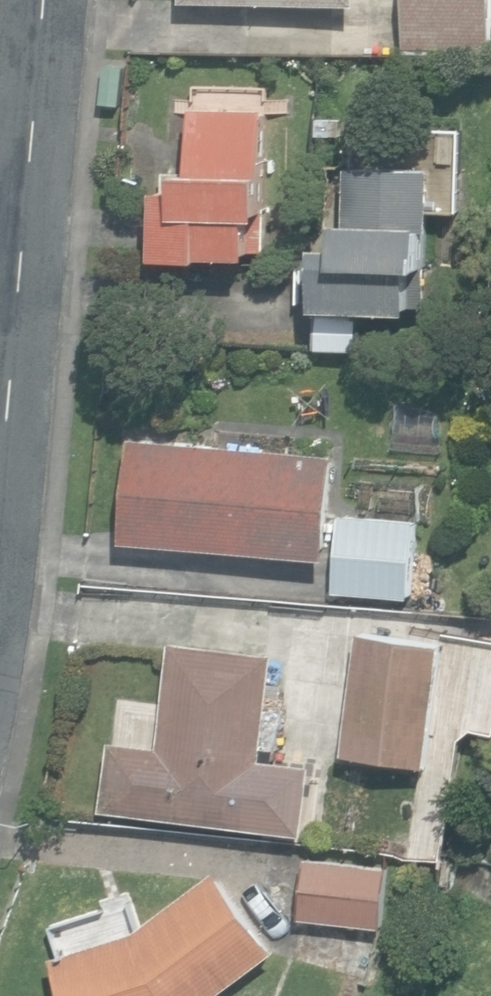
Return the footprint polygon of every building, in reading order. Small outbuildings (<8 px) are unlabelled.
[(411,50),(490,50),(490,0),(411,0),(411,50)] [(101,103),(120,104),(123,67),(104,65),(101,103)] [(158,255),(253,256),(253,248),(266,249),(269,90),(198,89),(194,171),(165,171),(165,190),(159,189),(158,255)] [(324,309),(421,310),(421,305),(434,305),(435,230),(440,230),(441,169),(356,168),(355,222),(347,222),(347,246),(325,246),(324,309)] [(128,540),(330,557),(338,455),(137,438),(128,540)] [(337,590),(414,595),(418,522),(342,518),(337,590)] [(347,753),(431,764),(447,645),(364,633),(347,753)] [(263,760),(275,655),(172,643),(159,746),(111,740),(102,810),(304,834),(312,766),(263,760)] [(304,918),(384,927),(391,865),(310,857),(304,918)] [(69,995),(219,995),(279,951),(218,870),(137,931),(56,957),(69,995)]
